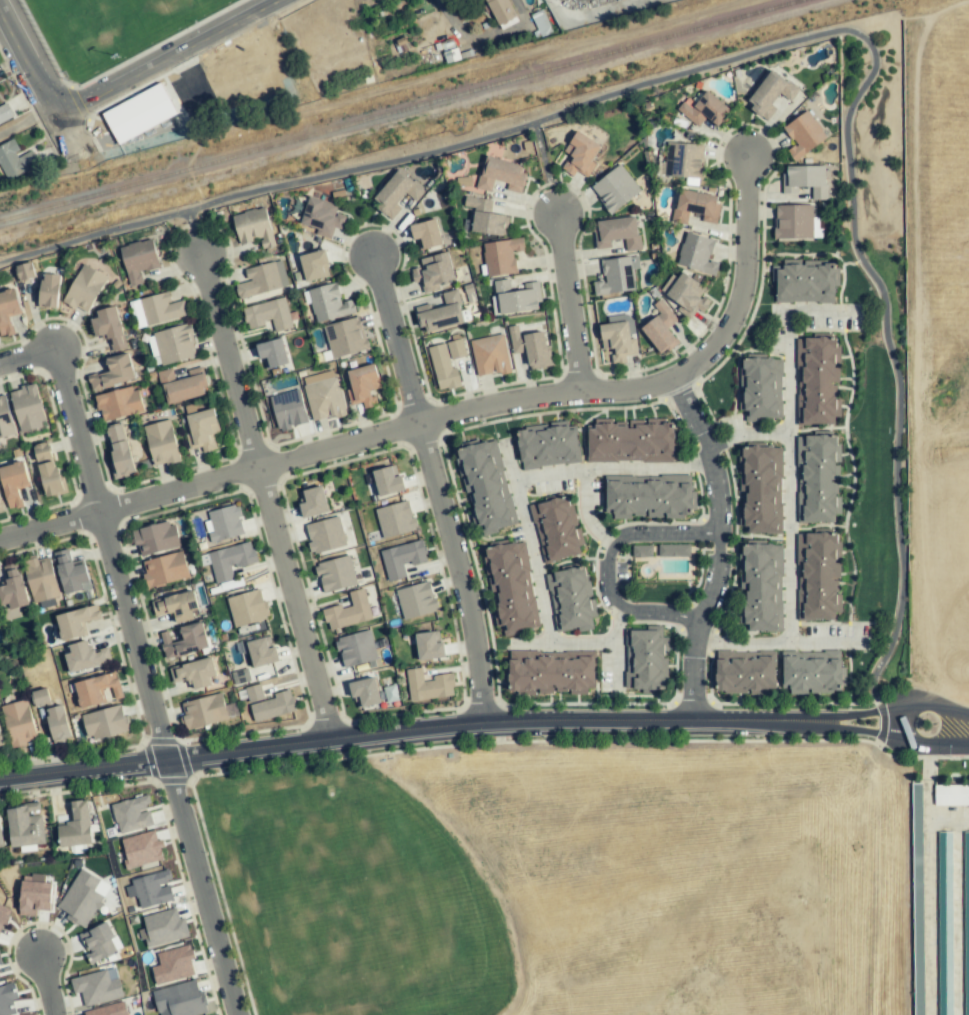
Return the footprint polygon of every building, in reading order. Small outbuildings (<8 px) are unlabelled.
[(498,26),(516,15),(508,0),(484,0),(498,26)] [(446,61),(457,59),(454,42),(443,44),(446,61)] [(768,119),(776,108),(771,105),(779,93),(791,101),(799,88),(769,69),(746,105),(768,119)] [(116,143),(176,116),(163,85),(102,111),(116,143)] [(695,104),(686,97),(676,110),(698,127),(705,118),(717,127),(730,110),(705,91),(695,104)] [(7,103),(0,106),(0,124),(13,119),(7,103)] [(826,139),(808,111),(783,127),(795,145),(786,151),(793,161),(826,139)] [(601,145),(577,131),(563,152),(570,156),(562,170),(573,176),(576,171),(587,178),(595,164),(591,161),(601,145)] [(6,181),(38,165),(31,150),(21,155),(13,139),(0,146),(0,168),(6,181)] [(664,177),(703,178),(703,167),(702,167),(703,145),(666,143),(664,177)] [(522,165),(485,156),(477,189),(491,192),(494,180),(507,183),(506,190),(521,194),(526,174),(521,173),(522,165)] [(608,213),(640,193),(622,165),(591,186),(608,213)] [(826,166),(783,166),(784,193),(798,193),(798,187),(812,186),(812,201),(826,200),(826,166)] [(392,220),(401,208),(396,204),(405,193),(416,202),(425,190),(399,169),(371,203),(392,220)] [(716,224),(720,195),(677,190),(673,223),(688,224),(690,213),(702,215),(701,222),(716,224)] [(315,235),(330,240),(334,228),(341,230),(346,216),(334,212),(337,205),(309,196),(300,223),(318,228),(315,235)] [(492,201),(465,197),(463,207),(474,208),(471,231),(503,236),(506,216),(490,213),(492,201)] [(813,205),(774,206),(775,239),(820,238),(820,218),(813,218),(813,205)] [(275,246),(265,208),(232,216),(239,244),(260,238),(263,249),(275,246)] [(594,221),(596,249),(611,248),(610,241),(624,240),(625,252),(640,250),(636,217),(594,221)] [(417,250),(442,244),(436,219),(411,225),(417,250)] [(715,240),(686,232),(676,264),(715,276),(719,263),(709,260),(715,240)] [(516,273),(513,251),(524,250),(523,239),(483,243),(486,276),(516,273)] [(120,247),(129,286),(142,282),(140,272),(159,267),(153,240),(120,247)] [(321,265),(329,263),(325,249),(298,257),(305,282),(324,277),(321,265)] [(423,294),(439,290),(438,283),(454,279),(448,253),(419,260),(421,267),(410,269),(414,283),(420,281),(423,294)] [(635,291),(633,269),(639,269),(638,256),(601,260),(603,281),(593,282),(594,295),(635,291)] [(834,304),(835,262),(782,260),(782,266),(772,266),(771,281),(775,282),(775,302),(834,304)] [(244,269),(247,282),(236,285),(239,298),(287,286),(281,261),(244,269)] [(15,266),(19,281),(35,277),(31,262),(15,266)] [(63,303),(89,314),(105,275),(80,265),(63,303)] [(703,313),(711,302),(700,295),(704,289),(678,269),(661,293),(680,306),(677,310),(688,318),(695,308),(703,313)] [(60,275),(42,273),(39,307),(57,308),(60,275)] [(539,282),(524,284),(525,290),(510,292),(509,280),(492,283),(496,315),(537,309),(536,301),(542,300),(539,282)] [(315,322),(355,313),(351,298),(341,300),(337,284),(307,290),(315,322)] [(14,334),(10,316),(21,313),(15,289),(0,293),(0,337),(14,334)] [(442,293),(444,307),(431,309),(430,304),(417,306),(422,331),(462,324),(456,290),(442,293)] [(292,327),(285,298),(242,309),(247,329),(270,324),(272,332),(292,327)] [(677,321),(660,299),(653,305),(658,313),(639,327),(661,355),(677,342),(667,329),(677,321)] [(94,339),(108,336),(111,351),(125,348),(116,307),(97,311),(98,318),(90,320),(94,339)] [(367,350),(360,318),(324,326),(331,358),(367,350)] [(599,325),(602,349),(610,348),(612,364),(626,362),(625,355),(632,354),(628,321),(599,325)] [(153,333),(160,365),(197,356),(190,324),(153,333)] [(518,335),(518,326),(509,327),(511,354),(526,353),(528,369),(549,367),(546,332),(518,335)] [(477,377),(510,370),(503,334),(470,341),(477,377)] [(798,425),(834,423),(833,382),(837,381),(835,337),(795,338),(798,425)] [(288,364),(283,339),(258,344),(263,369),(288,364)] [(437,391),(459,386),(453,359),(466,357),(462,340),(428,347),(437,391)] [(91,390),(134,379),(128,353),(104,359),(107,372),(87,377),(91,390)] [(781,358),(741,358),(741,391),(739,391),(739,410),(745,410),(745,419),(781,419),(781,358)] [(380,388),(374,364),(346,371),(351,389),(346,390),(349,405),(362,402),(364,409),(376,406),(372,390),(380,388)] [(165,404),(205,395),(203,388),(208,386),(203,367),(187,371),(189,377),(175,381),(172,369),(158,372),(165,404)] [(345,414),(334,371),(301,379),(312,422),(345,414)] [(45,426),(35,385),(9,390),(19,432),(45,426)] [(137,386),(95,397),(101,422),(143,411),(137,386)] [(15,434),(4,393),(0,394),(0,438),(15,434)] [(219,431),(214,409),(184,416),(191,448),(201,446),(202,452),(216,449),(212,433),(219,431)] [(673,463),(674,420),(645,420),(645,421),(628,420),(628,426),(614,426),(614,419),(594,419),(594,426),(587,426),(587,462),(673,463)] [(180,460),(169,420),(143,427),(153,466),(180,460)] [(580,462),(576,429),(568,430),(568,421),(548,423),(548,427),(512,431),(515,454),(520,453),(521,469),(580,462)] [(134,473),(123,424),(104,428),(116,478),(134,473)] [(795,436),(799,523),(830,521),(830,515),(836,515),(834,480),(837,480),(837,462),(839,462),(837,434),(795,436)] [(515,524),(496,438),(456,447),(462,477),(465,492),(467,492),(475,526),(483,524),(485,535),(497,532),(496,528),(515,524)] [(33,446),(36,463),(52,460),(49,443),(33,446)] [(782,447),(739,447),(739,475),(740,475),(740,493),(743,493),(742,509),(739,509),(739,525),(745,526),(745,533),(780,533),(782,447)] [(23,462),(0,467),(0,479),(7,510),(22,506),(18,489),(29,487),(23,462)] [(43,496),(62,494),(59,462),(40,464),(43,496)] [(402,475),(394,476),(393,468),(373,470),(377,496),(404,492),(402,475)] [(606,476),(605,512),(613,513),(613,520),(630,520),(630,517),(664,517),(664,518),(692,518),(692,477),(606,476)] [(299,505),(302,518),(328,511),(322,486),(300,492),(303,503),(299,505)] [(530,503),(543,562),(577,555),(575,547),(580,546),(569,495),(530,503)] [(374,510),(382,538),(416,529),(408,501),(374,510)] [(212,542),(244,534),(237,505),(205,513),(212,542)] [(346,544),(338,516),(304,526),(312,554),(346,544)] [(180,546),(175,522),(131,531),(134,546),(138,545),(140,555),(180,546)] [(798,621),(835,620),(834,577),(839,577),(838,533),(796,534),(798,621)] [(379,552),(387,582),(406,577),(403,567),(427,560),(422,540),(379,552)] [(207,553),(214,584),(233,579),(231,568),(256,562),(252,543),(207,553)] [(536,626),(527,543),(484,548),(487,577),(488,576),(490,592),(492,592),(496,626),(503,625),(504,636),(519,634),(518,629),(536,626)] [(783,544),(741,544),(741,572),(743,572),(742,624),(749,624),(749,631),(779,632),(780,571),(782,571),(783,544)] [(689,545),(659,545),(659,557),(689,556),(689,545)] [(83,590),(82,583),(89,581),(84,562),(72,566),(68,550),(53,554),(64,595),(83,590)] [(141,563),(148,588),(189,577),(182,551),(141,563)] [(49,555),(23,562),(33,602),(60,596),(49,555)] [(356,584),(349,556),(313,566),(316,576),(319,575),(324,592),(356,584)] [(18,563),(2,567),(7,585),(0,587),(0,605),(0,606),(8,604),(10,609),(29,604),(18,563)] [(592,629),(585,567),(547,572),(554,632),(577,629),(577,631),(592,629)] [(437,610),(430,582),(395,591),(403,619),(437,610)] [(233,627),(268,617),(260,589),(226,599),(233,627)] [(371,619),(364,589),(348,593),(351,607),(342,609),(341,605),(323,609),(328,630),(371,619)] [(197,609),(193,591),(151,601),(154,616),(172,612),(175,624),(194,619),(191,610),(197,609)] [(55,615),(61,641),(85,636),(82,623),(100,619),(97,605),(55,615)] [(165,659),(209,648),(202,621),(179,628),(182,641),(171,644),(167,632),(158,634),(165,659)] [(342,668),(377,660),(370,631),(335,639),(342,668)] [(444,642),(438,642),(437,632),(415,634),(418,660),(445,658),(444,642)] [(251,667),(279,662),(276,647),(268,648),(266,638),(246,642),(251,667)] [(68,646),(70,653),(63,655),(69,674),(111,661),(107,648),(93,652),(89,639),(68,646)] [(595,653),(508,651),(507,692),(537,693),(537,692),(570,692),(570,695),(587,696),(587,688),(594,688),(595,653)] [(782,652),(782,686),(789,686),(789,694),(808,694),(808,693),(841,693),(841,651),(782,652)] [(775,652),(714,652),(713,688),(724,688),(724,693),(748,694),(767,694),(768,687),(774,688),(775,652)] [(212,685),(210,677),(216,675),(211,657),(169,669),(173,683),(191,678),(194,691),(212,685)] [(452,675),(423,679),(421,668),(405,671),(410,701),(455,694),(452,675)] [(74,682),(80,708),(104,703),(102,693),(112,691),(114,699),(122,697),(117,672),(74,682)] [(380,703),(376,678),(350,682),(354,708),(380,703)] [(296,711),(290,690),(272,694),(273,699),(264,701),(260,684),(245,688),(253,722),(296,711)] [(35,707),(50,703),(46,688),(31,692),(35,707)] [(180,704),(186,730),(227,720),(221,694),(180,704)] [(2,705),(10,747),(36,742),(28,701),(2,705)] [(81,717),(89,743),(129,730),(121,704),(81,717)] [(71,738),(62,705),(44,710),(54,743),(71,738)] [(934,785),(934,805),(968,805),(968,786),(934,785)] [(153,825),(148,808),(151,807),(148,794),(110,805),(119,835),(153,825)] [(72,823),(57,824),(59,847),(92,844),(88,800),(70,802),(72,823)] [(121,838),(127,868),(164,860),(160,840),(156,841),(154,831),(121,838)] [(110,885),(79,868),(58,907),(69,913),(66,919),(86,930),(110,885)] [(173,901),(169,883),(171,883),(169,871),(124,881),(128,898),(136,895),(139,909),(173,901)] [(36,916),(36,910),(50,911),(51,883),(44,882),(44,876),(20,875),(19,916),(36,916)] [(10,909),(0,905),(0,936),(10,909)] [(189,937),(183,917),(178,919),(175,908),(142,917),(146,931),(142,932),(146,949),(189,937)] [(91,963),(121,949),(108,921),(78,936),(91,963)] [(155,985),(194,976),(190,960),(194,959),(190,945),(156,953),(159,965),(151,967),(155,985)] [(70,979),(74,994),(80,992),(84,1007),(123,996),(115,967),(70,979)] [(158,1014),(194,1014),(205,1012),(197,980),(152,991),(158,1014)] [(15,1012),(12,999),(17,998),(14,984),(0,987),(0,1014),(2,1014),(15,1012)] [(83,1014),(127,1014),(123,1001),(82,1012),(83,1014)]
